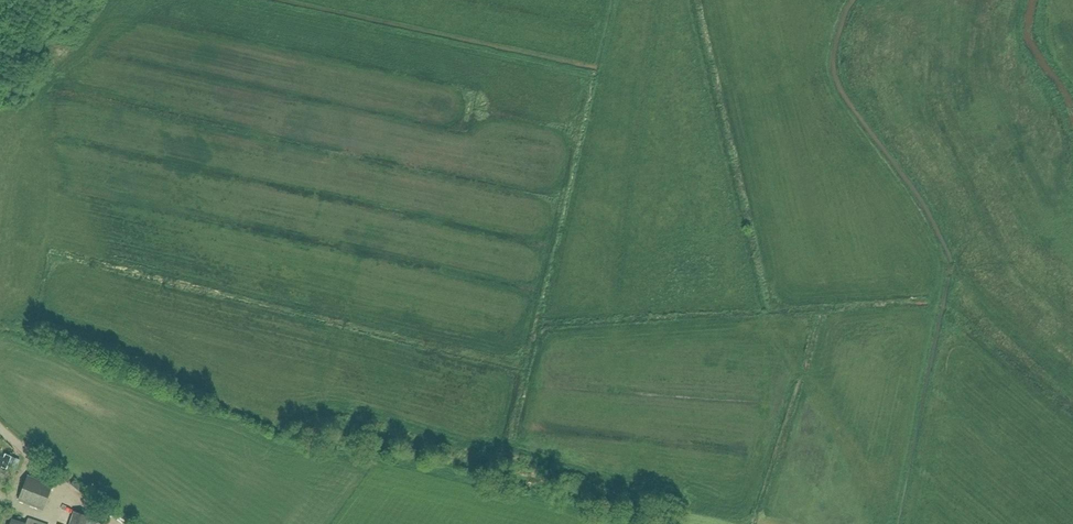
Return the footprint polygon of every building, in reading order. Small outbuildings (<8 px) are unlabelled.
[(0,457),(0,468),(1,466),(7,469),(12,456),(5,453),(3,458),(0,457)] [(43,509),(52,484),(28,475),(18,499),(43,509)] [(70,484),(83,494),(87,489),(74,479),(70,484)] [(93,517),(74,511),(70,523),(101,523),(93,517)]
